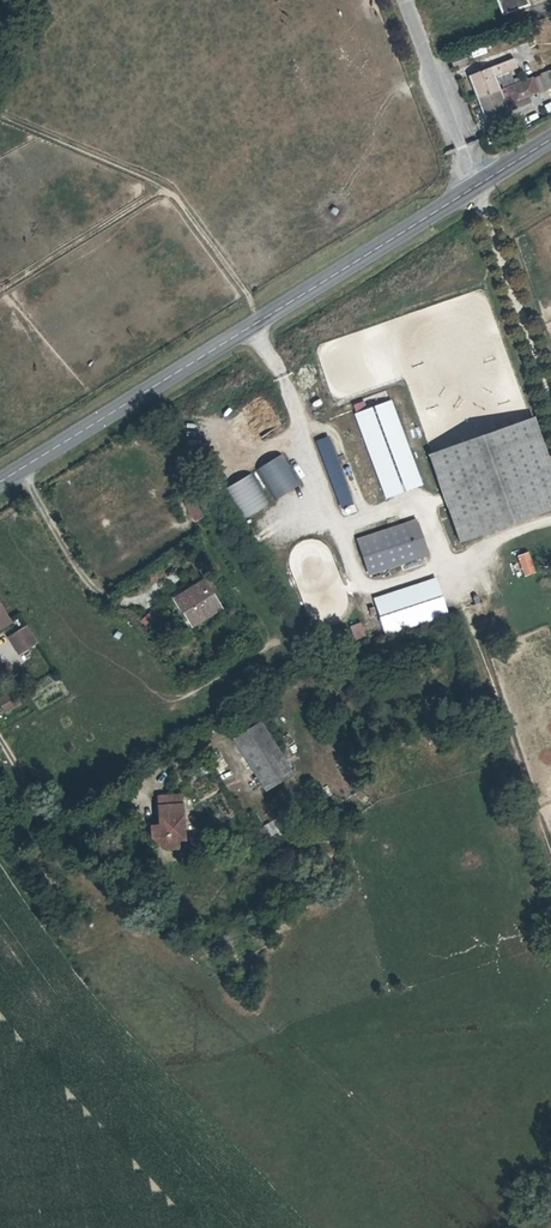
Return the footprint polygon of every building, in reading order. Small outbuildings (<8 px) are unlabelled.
[(503,13),(504,13),(531,2),(530,0),(498,0),(503,13)] [(453,67),(468,62),(465,54),(450,59),(453,67)] [(468,77),(477,99),(499,90),(493,77),(516,68),(513,60),(468,77)] [(546,91),(550,89),(550,88),(546,75),(541,77),(546,91)] [(537,94),(546,91),(541,77),(540,76),(531,80),(536,91),(537,94)] [(504,104),(527,96),(526,95),(536,91),(531,80),(530,78),(521,81),(504,88),(499,90),(504,104)] [(499,90),(477,99),(485,121),(530,104),(527,96),(504,104),(499,90)] [(383,498),(422,485),(392,398),(353,412),(383,498)] [(426,461),(459,547),(550,514),(550,475),(532,423),(426,461)] [(328,435),(314,440),(340,510),(354,505),(328,435)] [(225,486),(242,518),(268,503),(250,472),(225,486)] [(298,519),(270,528),(272,535),(300,526),(298,519)] [(407,526),(417,556),(426,553),(416,523),(407,526)] [(277,544),(305,533),(302,525),(274,537),(277,544)] [(367,573),(417,556),(407,526),(357,542),(367,573)] [(515,555),(524,576),(536,572),(527,551),(515,555)] [(193,625),(220,608),(204,583),(177,600),(193,625)] [(411,600),(412,617),(428,616),(426,599),(411,600)] [(10,622),(0,607),(0,629),(10,622)] [(348,625),(354,640),(365,636),(359,621),(348,625)] [(26,628),(17,633),(22,641),(15,645),(20,653),(35,644),(26,628)] [(22,641),(17,633),(11,637),(15,645),(22,641)] [(302,652),(310,665),(318,661),(310,648),(302,652)] [(1,713),(20,705),(13,687),(0,692),(0,710),(1,713)] [(266,791),(292,775),(260,724),(235,740),(266,791)] [(153,839),(159,838),(159,846),(166,845),(167,850),(179,849),(178,840),(185,840),(183,814),(180,814),(179,797),(160,798),(162,827),(152,828),(153,839)] [(259,826),(268,843),(283,835),(274,818),(259,826)]
